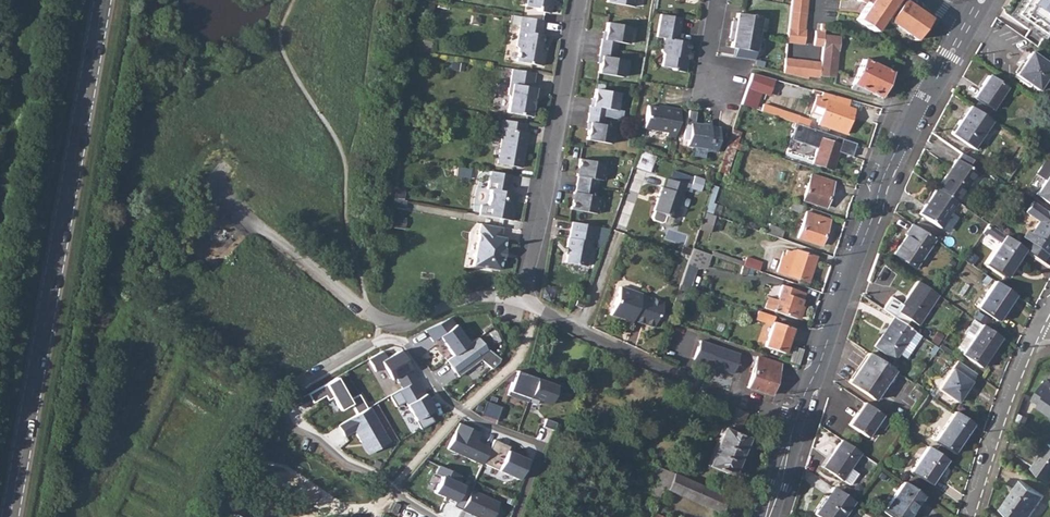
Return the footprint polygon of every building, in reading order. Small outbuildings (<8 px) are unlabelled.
[(524,6),(535,8),(538,12),(548,13),(550,1),(549,0),(525,0),(524,6)] [(786,42),(803,44),(808,0),(790,0),(789,4),(789,12),(786,39),(786,42)] [(906,0),(856,0),(857,1),(862,1),(866,4),(856,19),(872,31),(882,15),(887,18),(887,21),(914,40),(929,16),(906,0)] [(1049,28),(1049,26),(1049,1),(1048,0),(1024,0),(1019,8),(1049,28)] [(730,22),(729,29),(756,34),(759,16),(735,12),(734,22),(730,22)] [(680,17),(658,14),(654,37),(662,38),(660,52),(663,55),(661,67),(670,68),(673,72),(684,73),(687,58),(684,58),(685,52),(688,52),(689,42),(676,40),(680,17)] [(543,20),(521,17),(515,44),(518,48),(516,61),(541,65),(543,51),(540,51),(542,34),(541,34),(543,20)] [(813,44),(822,46),(823,34),(824,23),(820,22),(819,30),(814,30),(813,44)] [(600,39),(599,47),(614,50),(616,42),(626,44),(629,26),(605,23),(604,32),(603,39),(600,39)] [(756,34),(729,29),(728,37),(731,37),(729,47),(753,50),(756,34)] [(599,47),(597,55),(600,55),(599,63),(596,73),(620,77),(623,59),(613,57),(614,50),(599,47)] [(820,62),(818,75),(834,77),(837,51),(821,49),(820,62)] [(1015,74),(1037,89),(1049,70),(1049,65),(1030,51),(1015,74)] [(784,64),(783,72),(806,79),(806,75),(807,61),(784,58),(784,64)] [(854,69),(845,87),(866,95),(867,93),(877,97),(889,71),(862,58),(856,70),(854,69)] [(807,61),(806,75),(818,78),(818,75),(820,62),(807,61)] [(534,73),(511,68),(507,94),(508,96),(506,112),(530,116),(535,88),(532,88),(534,73)] [(750,72),(740,104),(754,108),(759,93),(769,96),(774,80),(750,72)] [(988,74),(973,96),(991,109),(1006,87),(988,74)] [(588,106),(587,114),(603,116),(605,109),(615,110),(617,93),(594,90),(592,99),(591,106),(588,106)] [(849,100),(821,92),(813,105),(823,108),(817,124),(843,134),(853,108),(847,105),(849,100)] [(764,104),(762,111),(795,123),(807,127),(810,121),(764,104)] [(673,137),(678,109),(659,106),(659,108),(646,106),(642,128),(665,132),(664,135),(673,137)] [(990,120),(969,106),(951,133),(972,148),(990,120)] [(587,114),(585,122),(588,123),(587,129),(585,140),(609,144),(612,127),(602,125),(603,116),(587,114)] [(526,123),(501,119),(499,128),(502,128),(496,163),(521,167),(525,147),(522,147),(523,141),(526,142),(527,132),(524,132),(526,123)] [(708,127),(705,126),(688,123),(686,124),(683,124),(682,137),(685,138),(684,146),(703,148),(702,152),(713,154),(717,128),(708,127)] [(795,123),(789,140),(805,145),(811,129),(807,127),(795,123)] [(820,139),(811,163),(831,170),(837,152),(844,154),(846,148),(820,139)] [(576,176),(575,184),(596,188),(597,180),(602,181),(605,163),(578,159),(575,176),(576,176)] [(955,159),(936,187),(956,201),(976,172),(955,159)] [(511,175),(489,171),(486,189),(489,190),(487,206),(480,205),(478,216),(511,220),(514,201),(513,200),(514,193),(508,192),(511,175)] [(1035,194),(1049,205),(1049,171),(1035,194)] [(810,175),(802,200),(824,207),(832,182),(810,175)] [(660,186),(652,209),(663,213),(665,216),(672,219),(684,184),(665,178),(662,187),(660,186)] [(596,188),(575,184),(573,192),(572,192),(569,209),(596,214),(599,196),(595,196),(596,188)] [(936,187),(918,214),(937,227),(940,224),(947,228),(959,212),(955,203),(956,201),(936,187)] [(681,196),(677,219),(685,220),(689,197),(681,196)] [(1029,242),(1043,252),(1049,242),(1049,213),(1031,200),(1024,211),(1038,221),(1030,232),(1026,230),(1022,237),(1029,242)] [(216,208),(211,215),(218,221),(223,215),(216,208)] [(703,212),(697,229),(708,233),(714,215),(703,212)] [(806,212),(797,237),(819,245),(828,219),(806,212)] [(563,262),(584,266),(589,242),(590,243),(591,239),(595,239),(597,227),(570,222),(567,238),(566,238),(564,247),(566,247),(563,262)] [(499,237),(501,227),(478,223),(472,265),(498,270),(500,259),(501,259),(503,248),(502,248),(503,238),(499,237)] [(922,231),(910,223),(903,233),(905,235),(892,254),(913,268),(933,239),(922,231)] [(768,224),(765,233),(779,238),(782,229),(768,224)] [(927,225),(922,231),(933,239),(938,232),(927,225)] [(1004,235),(984,263),(1002,276),(1015,257),(1018,258),(1024,249),(1004,235)] [(689,255),(685,265),(694,268),(706,267),(710,254),(691,248),(689,255)] [(780,261),(776,271),(807,281),(815,257),(794,249),(788,250),(784,263),(780,261)] [(743,261),(742,265),(758,271),(761,262),(745,257),(743,261)] [(1037,262),(1035,267),(1048,275),(1049,272),(1049,269),(1037,262)] [(936,294),(916,280),(896,310),(916,324),(936,294)] [(993,281),(976,307),(994,319),(1001,309),(1003,310),(1013,295),(993,281)] [(679,284),(673,302),(680,304),(686,286),(679,284)] [(770,296),(766,307),(795,317),(803,291),(784,284),(779,299),(770,296)] [(624,317),(634,320),(642,323),(654,327),(658,314),(659,314),(664,301),(619,285),(609,314),(623,319),(624,317)] [(773,316),(757,311),(754,319),(770,325),(763,345),(783,352),(791,328),(771,321),(773,316)] [(882,335),(880,334),(872,346),(892,360),(897,353),(912,330),(892,316),(886,325),(888,326),(882,335)] [(446,318),(427,329),(435,344),(445,338),(453,352),(469,342),(460,327),(454,331),(446,318)] [(999,337),(980,324),(973,319),(964,333),(971,338),(960,354),(978,366),(999,337)] [(453,352),(445,359),(454,371),(457,369),(461,373),(480,359),(491,368),(498,362),(499,358),(486,347),(485,348),(476,337),(469,342),(453,352)] [(701,340),(694,359),(709,365),(709,366),(732,374),(739,354),(701,340)] [(416,379),(417,378),(412,369),(412,365),(401,349),(388,356),(385,350),(369,359),(375,371),(384,367),(391,380),(396,377),(401,387),(416,379)] [(894,370),(867,352),(848,382),(873,399),(894,370)] [(758,356),(747,387),(769,395),(779,363),(758,356)] [(974,373),(956,360),(937,388),(955,400),(974,373)] [(535,377),(515,370),(506,394),(527,401),(535,377)] [(336,377),(307,394),(312,402),(324,395),(327,399),(332,397),(339,410),(350,403),(356,413),(366,408),(358,394),(349,399),(336,377)] [(538,378),(531,396),(551,404),(558,386),(538,378)] [(1049,414),(1049,380),(1047,378),(1033,398),(1040,403),(1038,406),(1049,414)] [(404,401),(420,428),(433,421),(428,412),(433,409),(416,379),(401,387),(389,395),(395,406),(404,401)] [(888,418),(864,402),(848,424),(865,436),(875,423),(882,428),(888,418)] [(746,412),(729,405),(722,423),(738,430),(746,412)] [(369,406),(337,425),(345,437),(354,431),(368,455),(390,441),(369,406)] [(939,429),(932,438),(951,452),(971,423),(953,410),(940,430),(939,429)] [(447,448),(481,464),(482,462),(489,446),(476,440),(480,432),(458,422),(447,448)] [(723,428),(707,464),(731,474),(746,437),(723,428)] [(482,462),(518,479),(527,459),(507,450),(509,446),(493,438),(489,446),(482,462)] [(858,452),(839,439),(826,457),(828,458),(822,467),(839,479),(858,452)] [(1049,442),(1033,467),(1049,479),(1049,443),(1049,442)] [(947,459),(927,445),(910,470),(929,484),(947,459)] [(691,480),(653,464),(652,465),(651,467),(651,470),(651,473),(651,476),(652,478),(654,481),(649,496),(656,499),(657,499),(661,488),(720,513),(726,515),(733,499),(691,480)] [(460,509),(470,489),(455,482),(459,474),(438,465),(435,473),(440,476),(433,491),(454,501),(452,505),(460,509)] [(1001,509),(1013,516),(1028,516),(1044,494),(1021,479),(1001,509)] [(901,481),(881,510),(891,516),(906,516),(909,513),(907,511),(912,503),(915,505),(921,495),(901,481)] [(831,486),(813,514),(818,516),(851,516),(853,515),(846,510),(852,501),(831,486)] [(470,489),(460,509),(478,516),(491,516),(499,501),(470,489)]
